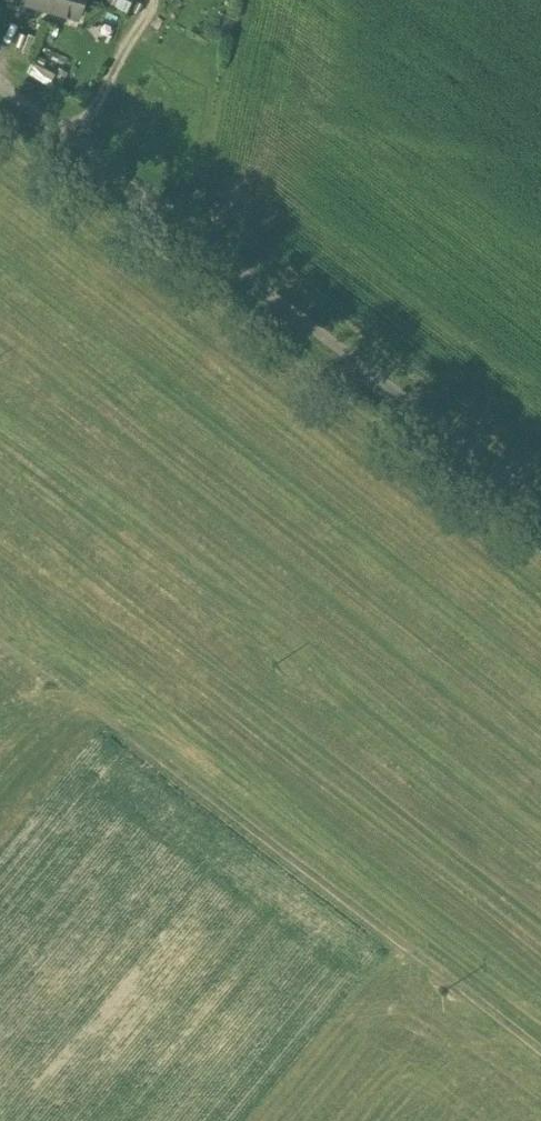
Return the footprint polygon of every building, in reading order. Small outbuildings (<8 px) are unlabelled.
[(86,0),(20,0),(82,15),(86,0)]
